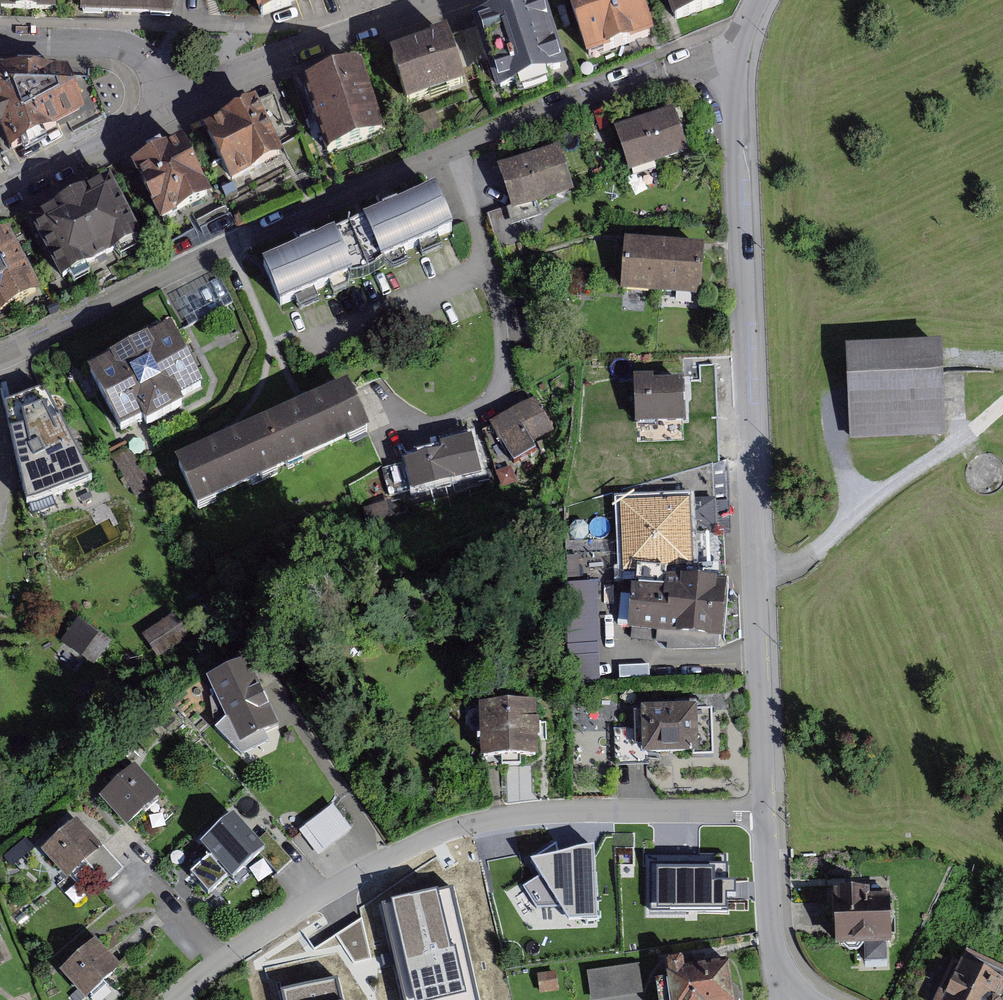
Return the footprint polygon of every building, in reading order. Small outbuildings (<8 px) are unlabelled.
[(1,9),(55,11),(55,0),(1,0),(1,9)] [(83,13),(172,17),(172,0),(84,0),(83,13)] [(262,15),(304,0),(257,0),(262,15)] [(598,63),(679,40),(668,0),(580,0),(598,63)] [(692,30),(754,6),(755,0),(678,0),(692,30)] [(565,1),(485,27),(507,95),(588,68),(565,1)] [(472,34),(401,58),(420,115),(491,91),(472,34)] [(359,60),(305,79),(330,150),(383,131),(359,60)] [(0,71),(0,97),(25,154),(122,105),(115,72),(0,71)] [(254,100),(208,123),(233,175),(280,152),(254,100)] [(681,115),(622,134),(634,171),(692,152),(681,115)] [(13,159),(0,134),(0,165),(13,159)] [(209,140),(144,169),(177,242),(241,214),(209,140)] [(582,194),(571,153),(503,170),(514,212),(582,194)] [(133,177),(37,221),(69,290),(165,246),(133,177)] [(456,189),(370,229),(389,272),(472,231),(456,189)] [(389,272),(370,229),(272,271),(291,315),(389,272)] [(0,250),(0,322),(60,296),(30,237),(0,250)] [(677,295),(680,248),(634,245),(631,292),(677,295)] [(727,251),(680,248),(677,295),(723,298),(727,251)] [(204,330),(102,375),(129,437),(231,393),(204,330)] [(944,431),(939,341),(846,345),(850,436),(944,431)] [(703,381),(641,378),(638,424),(700,427),(703,381)] [(56,385),(8,399),(29,500),(102,480),(56,385)] [(351,393),(266,429),(287,477),(372,441),(351,393)] [(563,450),(545,406),(481,432),(499,475),(563,450)] [(287,477),(266,429),(182,467),(204,514),(287,477)] [(499,475),(481,432),(424,455),(442,499),(499,475)] [(158,479),(133,445),(114,458),(138,494),(158,479)] [(967,473),(968,480),(971,486),(975,491),(981,494),(988,495),(994,493),(1000,490),(1002,487),(1002,463),(1002,462),(997,458),(991,455),(985,455),(978,457),(975,459),(973,461),(969,466),(967,473)] [(708,500),(621,501),(622,578),(640,578),(641,640),(741,638),(739,535),(708,536),(708,500)] [(570,608),(574,681),(605,679),(600,607),(570,608)] [(99,657),(114,636),(83,614),(68,635),(99,657)] [(276,724),(245,659),(209,676),(240,741),(276,724)] [(698,705),(641,706),(643,753),(699,751),(698,705)] [(548,708),(486,709),(487,758),(548,758),(548,708)] [(171,806),(146,771),(111,797),(136,831),(171,806)] [(352,830),(335,807),(300,833),(318,856),(352,830)] [(282,874),(296,862),(254,813),(214,847),(224,859),(200,880),(218,900),(243,879),(268,858),(282,874)] [(117,860),(87,821),(49,850),(70,878),(59,887),(78,911),(98,895),(88,882),(117,860)] [(728,848),(625,854),(625,866),(635,865),(638,920),(736,914),(735,898),(739,898),(739,885),(734,886),(732,859),(729,859),(728,848)] [(589,870),(535,877),(541,886),(526,893),(536,910),(554,904),(561,912),(594,907),(589,870)] [(454,882),(383,906),(415,999),(494,999),(454,882)] [(891,887),(851,891),(856,953),(916,948),(913,911),(893,913),(891,887)] [(130,971),(108,941),(70,968),(92,999),(130,971)] [(670,959),(676,999),(756,999),(748,948),(670,959)] [(966,960),(951,999),(1002,999),(1002,974),(966,960)] [(591,967),(593,997),(645,994),(643,963),(591,967)] [(284,999),(285,999),(339,999),(336,986),(284,999)]
